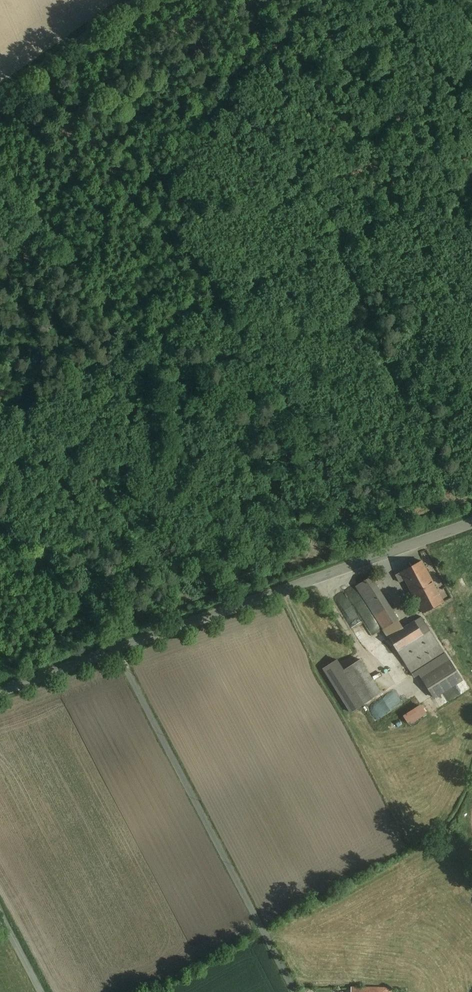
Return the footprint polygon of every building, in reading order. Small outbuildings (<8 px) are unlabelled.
[(445,600),(418,560),(398,573),(426,613),(445,600)] [(398,620),(370,577),(355,586),(383,630),(383,629),(398,620)] [(430,630),(421,617),(415,621),(423,635),(430,630)] [(398,620),(383,629),(388,638),(403,628),(398,620)] [(403,628),(388,638),(390,641),(397,651),(423,635),(415,621),(403,628)] [(423,635),(397,651),(406,665),(417,658),(439,644),(430,630),(423,635)] [(417,658),(406,665),(411,674),(444,653),(439,644),(417,658)] [(444,653),(411,674),(414,678),(419,675),(422,679),(450,661),(444,653)] [(337,660),(323,669),(351,713),(361,707),(364,704),(343,670),(337,660)] [(343,670),(364,704),(381,694),(360,660),(343,670)] [(450,661),(422,679),(434,697),(462,680),(450,661)] [(408,724),(425,712),(418,702),(401,714),(408,724)]
